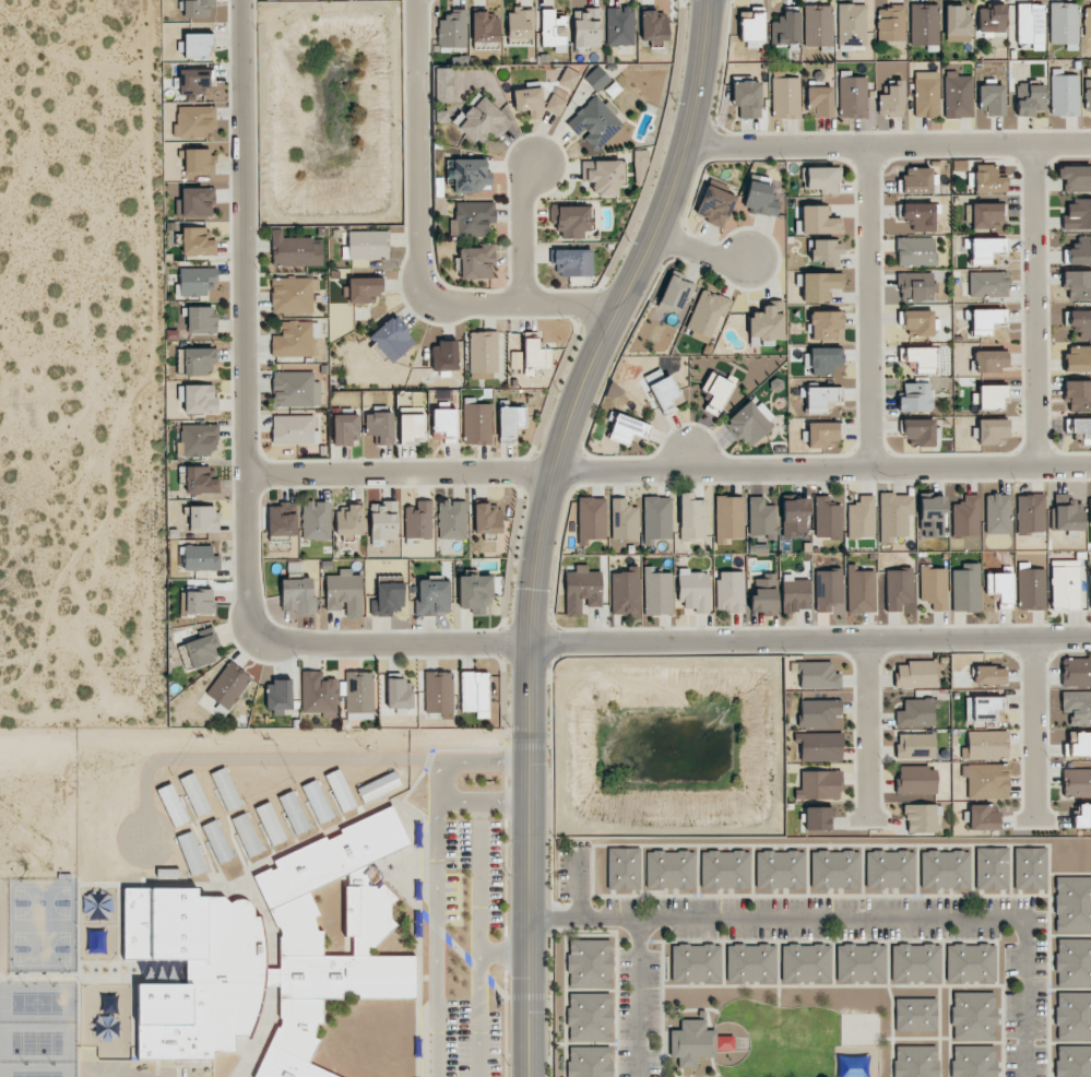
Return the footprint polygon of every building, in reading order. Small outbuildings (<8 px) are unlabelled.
[(183,17),(214,17),(214,0),(182,0),(183,17)] [(1049,44),(1068,44),(1068,50),(1077,50),(1078,3),(1050,3),(1049,44)] [(866,46),(865,4),(837,4),(838,47),(866,46)] [(938,45),(937,4),(910,4),(910,45),(938,45)] [(1017,44),(1041,43),(1041,4),(1016,4),(1017,44)] [(831,46),(832,6),(804,5),(804,46),(831,46)] [(1005,5),(977,6),(978,33),(1005,32),(1005,5)] [(508,41),(533,40),(533,7),(508,8),(508,41)] [(605,7),(606,46),(635,45),(634,7),(605,7)] [(905,41),(905,7),(876,7),(877,41),(905,41)] [(969,7),(944,7),(945,42),(971,41),(969,7)] [(600,8),(573,9),(574,47),(601,47),(600,8)] [(466,46),(466,9),(445,9),(446,20),(437,20),(438,47),(466,46)] [(566,46),(567,17),(554,16),(554,9),(541,9),(541,45),(566,46)] [(667,41),(666,11),(640,12),(641,41),(667,41)] [(746,48),(765,48),(764,12),(739,13),(740,41),(746,41),(746,48)] [(771,22),(770,44),(799,44),(799,12),(780,12),(780,22),(771,22)] [(499,42),(498,13),(472,13),(472,43),(499,42)] [(184,58),(206,58),(206,46),(213,46),(213,34),(184,34),(184,58)] [(611,79),(597,65),(583,79),(596,93),(611,79)] [(558,83),(573,90),(580,74),(565,67),(558,83)] [(435,68),(434,103),(451,103),(452,68),(435,68)] [(196,95),(196,87),(209,87),(209,69),(179,69),(179,95),(196,95)] [(1078,116),(1078,75),(1062,75),(1062,69),(1051,69),(1050,116),(1078,116)] [(945,118),(972,118),(972,76),(957,76),(957,71),(944,71),(945,118)] [(800,77),(771,78),(772,119),(800,118),(800,77)] [(838,78),(839,118),(867,118),(866,77),(838,78)] [(914,78),(913,117),(938,118),(938,79),(914,78)] [(904,81),(887,80),(887,95),(878,95),(878,116),(903,116),(904,81)] [(732,82),(732,106),(739,106),(739,118),(760,118),(760,82),(732,82)] [(1044,110),(1043,84),(1015,85),(1016,116),(1034,116),(1034,110),(1044,110)] [(1004,115),(1003,85),(978,85),(978,115),(1004,115)] [(807,87),(806,117),(831,118),(833,88),(807,87)] [(543,117),(541,88),(513,89),(514,111),(529,110),(529,117),(543,117)] [(623,125),(613,114),(615,113),(597,93),(565,123),(579,138),(580,137),(594,152),(623,125)] [(472,142),(477,138),(480,141),(490,132),(493,135),(508,120),(482,94),(453,123),(472,142)] [(566,101),(552,94),(544,108),(558,116),(566,101)] [(212,106),(176,106),(175,137),(211,138),(212,106)] [(184,150),(184,175),(214,175),(215,150),(184,150)] [(485,159),(452,159),(452,192),(491,191),(491,171),(485,172),(485,159)] [(582,161),(582,187),(592,186),(592,196),(618,196),(618,183),(624,183),(623,160),(582,161)] [(1006,177),(996,177),(996,164),(975,165),(976,173),(970,173),(970,193),(1006,193),(1006,177)] [(1056,167),(1057,180),(1063,180),(1063,192),(1090,192),(1090,166),(1056,167)] [(805,189),(836,190),(836,182),(841,182),(841,167),(805,167),(805,189)] [(931,168),(906,167),(906,176),(898,176),(898,193),(938,193),(938,175),(931,175),(931,168)] [(743,206),(752,208),(751,212),(776,217),(779,202),(771,201),(774,185),(748,181),(743,206)] [(735,196),(707,184),(694,215),(722,227),(735,196)] [(1067,216),(1061,216),(1062,231),(1090,230),(1090,200),(1066,200),(1067,216)] [(495,202),(455,201),(454,219),(449,219),(449,236),(487,237),(487,223),(495,223),(495,202)] [(934,203),(900,203),(900,218),(910,218),(910,231),(934,232),(934,203)] [(1005,215),(1005,204),(971,203),(971,229),(1001,229),(1001,215),(1005,215)] [(583,238),(583,229),(592,229),(592,205),(549,206),(550,221),(557,221),(557,231),(561,231),(561,239),(583,238)] [(830,205),(801,206),(802,234),(841,233),(841,218),(830,218),(830,205)] [(182,255),(216,255),(216,240),(206,240),(206,227),(182,227),(182,255)] [(322,265),(322,238),(282,238),(282,229),(271,229),(272,266),(322,265)] [(342,259),(388,259),(389,231),(348,231),(347,242),(342,242),(342,259)] [(1090,264),(1090,236),(1077,236),(1077,244),(1069,243),(1069,264),(1090,264)] [(897,266),(935,266),(935,238),(896,238),(897,266)] [(1005,238),(970,239),(970,264),(989,264),(989,251),(1005,251),(1005,238)] [(809,241),(809,263),(837,263),(836,254),(842,254),(841,241),(809,241)] [(459,279),(494,278),(494,245),(459,246),(459,279)] [(555,250),(556,277),(592,276),(591,249),(555,250)] [(214,268),(178,268),(178,297),(214,297),(214,268)] [(1062,271),(1062,287),(1068,287),(1069,300),(1090,299),(1090,271),(1062,271)] [(898,301),(933,300),(932,272),(898,273),(898,301)] [(968,297),(1008,297),(1008,272),(969,272),(968,297)] [(842,273),(802,273),(802,302),(829,301),(829,288),(842,288),(842,273)] [(680,315),(693,283),(669,274),(657,306),(680,315)] [(382,277),(348,278),(349,304),(374,303),(374,294),(383,294),(382,277)] [(271,278),(271,313),(313,313),(313,290),(319,290),(319,278),(271,278)] [(685,329),(709,339),(719,314),(724,316),(730,300),(702,288),(685,329)] [(783,303),(762,303),(762,312),(749,312),(749,339),(758,338),(758,346),(774,346),(774,340),(783,340),(783,303)] [(216,333),(215,306),(186,307),(187,334),(216,333)] [(933,336),(933,310),(902,311),(903,329),(915,328),(915,336),(933,336)] [(1064,310),(1064,327),(1079,328),(1079,338),(1090,339),(1090,311),(1064,310)] [(843,311),(808,312),(809,340),(837,340),(837,328),(843,328),(843,311)] [(971,336),(991,336),(991,327),(1006,326),(1006,311),(971,312),(971,336)] [(367,338),(391,364),(416,341),(392,315),(367,338)] [(271,357),(313,357),(313,337),(319,337),(319,321),(280,321),(280,336),(271,336),(271,357)] [(469,332),(470,377),(498,377),(497,331),(469,332)] [(549,349),(538,349),(537,339),(523,339),(524,368),(550,368),(549,349)] [(457,341),(431,342),(432,372),(458,371),(457,341)] [(1065,346),(1065,372),(1090,372),(1090,346),(1065,346)] [(210,376),(210,363),(217,363),(217,349),(178,347),(177,375),(210,376)] [(812,375),(833,375),(833,366),(842,366),(843,348),(809,347),(809,363),(806,363),(806,367),(812,367),(812,375)] [(936,373),(935,347),(898,348),(898,361),(915,361),(915,374),(936,373)] [(1007,351),(974,350),(973,371),(1007,372),(1007,351)] [(510,368),(519,369),(520,352),(510,352),(510,368)] [(314,372),(273,371),(272,406),(320,407),(321,382),(314,381),(314,372)] [(716,415),(736,379),(729,374),(725,380),(710,372),(701,388),(712,394),(704,409),(716,415)] [(662,414),(684,402),(669,375),(648,386),(662,414)] [(1063,381),(1063,398),(1069,398),(1069,412),(1090,412),(1090,381),(1063,381)] [(932,383),(903,383),(903,394),(898,394),(898,411),(931,412),(932,383)] [(217,412),(217,398),(213,398),(213,384),(183,385),(184,414),(217,412)] [(978,386),(978,410),(1000,410),(1000,396),(1005,396),(1005,385),(978,386)] [(842,387),(805,388),(806,414),(825,413),(825,400),(842,400),(842,387)] [(773,417),(754,396),(724,422),(747,448),(771,427),(767,422),(773,417)] [(492,404),(463,404),(462,445),(491,445),(492,404)] [(525,407),(498,407),(499,444),(513,443),(513,426),(526,426),(525,407)] [(457,443),(456,409),(432,409),(432,439),(443,439),(443,444),(457,443)] [(393,445),(393,412),(365,413),(365,436),(373,436),(374,445),(393,445)] [(607,437),(626,445),(631,433),(644,438),(649,425),(616,413),(607,437)] [(333,445),(358,445),(358,414),(333,415),(333,445)] [(313,415),(271,416),(272,445),(320,444),(319,431),(313,431),(313,415)] [(1090,444),(1090,418),(1064,419),(1065,432),(1081,431),(1081,444),(1090,444)] [(934,446),(933,419),(902,420),(902,439),(916,438),(916,447),(934,446)] [(977,420),(978,445),(995,444),(995,438),(1009,437),(1008,419),(977,420)] [(825,448),(825,440),(837,440),(837,422),(808,422),(807,447),(825,448)] [(217,424),(179,424),(179,455),(217,455),(217,424)] [(692,492),(679,493),(680,539),(706,539),(705,500),(692,500),(692,492)] [(907,514),(913,514),(913,494),(878,494),(879,543),(894,543),(894,537),(907,537),(907,514)] [(952,504),(952,537),(980,536),(979,494),(963,495),(964,504),(952,504)] [(1011,534),(1010,494),(985,495),(985,534),(1011,534)] [(1045,494),(1016,494),(1016,533),(1044,533),(1045,494)] [(847,538),(874,537),(873,495),(859,496),(859,504),(846,504),(847,538)] [(715,496),(715,545),(731,544),(731,539),(744,539),(743,496),(715,496)] [(831,496),(813,496),(815,539),(842,538),(841,504),(831,505),(831,496)] [(606,539),(605,497),(577,498),(578,545),(588,545),(588,540),(606,539)] [(671,497),(643,497),(644,546),(654,546),(654,540),(672,539),(671,497)] [(748,538),(776,538),(776,505),(764,505),(764,497),(748,497),(748,538)] [(920,538),(946,537),(946,497),(919,498),(920,538)] [(611,498),(611,540),(639,540),(638,507),(628,507),(628,498),(611,498)] [(781,500),(782,537),(794,537),(794,531),(808,531),(808,499),(781,500)] [(466,500),(437,501),(438,539),(467,539),(466,500)] [(330,501),(301,502),(302,540),(330,540),(330,501)] [(267,507),(268,536),(296,536),(296,502),(281,502),(281,506),(267,507)] [(370,540),(398,540),(397,502),(370,502),(370,540)] [(432,539),(431,503),(404,503),(405,545),(418,544),(418,539),(432,539)] [(1054,503),(1054,530),(1083,531),(1083,504),(1054,503)] [(362,504),(335,505),(336,535),(363,535),(362,504)] [(501,533),(500,504),(474,504),(474,534),(501,533)] [(188,506),(189,532),(217,531),(217,506),(188,506)] [(219,570),(219,556),(212,556),(212,545),(183,546),(183,571),(219,570)] [(1051,560),(1050,608),(1079,608),(1080,561),(1051,560)] [(952,611),(979,611),(979,563),(962,563),(962,570),(952,570),(952,611)] [(564,572),(565,616),(580,616),(580,598),(587,598),(587,607),(601,607),(600,571),(588,571),(588,565),(574,565),(574,572),(564,572)] [(876,613),(875,571),(857,571),(857,565),(847,565),(847,613),(876,613)] [(638,566),(628,566),(628,573),(611,573),(611,615),(639,615),(638,566)] [(671,572),(656,573),(656,566),(643,566),(644,615),(672,614),(671,572)] [(920,601),(932,600),(933,611),(947,611),(946,567),(919,568),(920,601)] [(326,575),(325,610),(344,611),(343,618),(362,618),(362,575),(351,575),(351,569),(338,568),(338,575),(326,575)] [(696,614),(709,613),(708,572),(688,572),(688,568),(679,569),(679,608),(696,608),(696,614)] [(885,570),(886,612),(900,611),(900,602),(913,602),(912,569),(885,570)] [(1046,569),(1018,569),(1017,610),(1046,610),(1046,569)] [(842,611),(842,570),(815,570),(815,611),(842,611)] [(743,571),(717,572),(717,612),(744,611),(743,571)] [(751,612),(764,612),(764,615),(776,615),(776,573),(751,574),(751,612)] [(985,592),(998,592),(998,607),(1012,607),(1012,573),(985,574),(985,592)] [(792,574),(781,574),(782,611),(810,610),(810,580),(792,580),(792,574)] [(458,575),(458,609),(472,608),(472,615),(492,615),(491,575),(458,575)] [(450,582),(440,581),(440,578),(419,577),(418,601),(415,601),(414,614),(449,615),(450,582)] [(280,579),(281,612),(316,611),(316,597),(312,597),(312,578),(280,579)] [(403,583),(374,582),(373,616),(392,616),(392,611),(403,611),(403,583)] [(213,615),(213,591),(182,590),(182,614),(213,615)] [(220,661),(214,635),(183,642),(190,668),(220,661)] [(1062,658),(1061,686),(1090,687),(1090,658),(1062,658)] [(935,660),(906,661),(906,665),(895,665),(895,687),(936,687),(935,660)] [(205,693),(228,710),(252,678),(230,661),(205,693)] [(830,662),(798,662),(799,689),(840,689),(840,671),(831,671),(830,662)] [(973,667),(973,685),(1005,684),(1005,667),(973,667)] [(301,713),(323,713),(323,718),(336,718),(336,679),(320,679),(320,671),(301,671),(301,713)] [(373,672),(346,672),(345,718),(372,719),(373,672)] [(452,713),(452,672),(425,672),(424,713),(452,713)] [(489,718),(488,672),(460,672),(461,712),(476,711),(476,719),(489,718)] [(387,709),(413,708),(412,677),(387,678),(387,709)] [(291,713),(292,681),(266,681),(266,713),(291,713)] [(1061,713),(1069,712),(1070,724),(1090,724),(1090,691),(1060,692),(1061,713)] [(1005,697),(966,697),(965,721),(994,722),(994,709),(1005,709),(1005,697)] [(895,727),(936,726),(935,698),(904,699),(904,711),(895,711),(895,727)] [(798,727),(840,726),(840,700),(798,700),(798,727)] [(1008,731),(967,730),(966,759),(1007,760),(1008,731)] [(840,732),(793,733),(793,743),(800,743),(800,762),(841,761),(840,732)] [(1066,732),(1065,755),(1090,756),(1090,733),(1066,732)] [(934,734),(896,734),(897,759),(935,759),(934,734)] [(1008,799),(1008,764),(960,764),(960,778),(967,778),(967,799),(1008,799)] [(936,766),(896,767),(896,794),(936,794),(936,766)] [(1062,769),(1063,796),(1090,795),(1090,768),(1062,769)] [(336,769),(322,776),(341,813),(355,806),(336,769)] [(841,799),(840,770),(800,771),(800,789),(794,789),(794,800),(841,799)] [(190,772),(176,779),(194,817),(209,809),(190,772)] [(313,779),(299,785),(318,824),(332,816),(313,779)] [(167,783),(153,791),(171,828),(186,821),(167,783)] [(289,790),(275,796),(294,833),(308,827),(289,790)] [(254,808),(272,846),(287,840),(269,802),(254,808)] [(997,804),(968,805),(969,830),(998,830),(997,804)] [(1078,804),(1078,815),(1072,815),(1073,827),(1090,827),(1090,804),(1078,804)] [(122,959),(183,960),(183,984),(134,984),(135,1061),(212,1061),(212,1052),(234,1052),(233,1035),(248,1035),(257,1016),(262,984),(278,983),(277,1018),(278,1018),(278,1022),(276,1029),(275,1028),(251,1076),(336,1076),(306,1063),(317,1040),(312,1038),(315,1023),(320,1023),(321,998),(340,998),(340,995),(356,995),(356,998),(413,999),(413,956),(367,956),(367,947),(372,947),(393,924),(388,918),(387,906),(394,898),(378,883),(378,877),(376,872),(372,868),(368,867),(365,868),(363,865),(406,844),(389,805),(337,830),(339,833),(324,840),(322,837),(271,861),(274,868),(269,871),(268,868),(251,876),(275,927),(276,926),(280,932),(281,937),(277,937),(277,969),(263,969),(262,940),(258,916),(251,916),(252,914),(252,910),(250,906),(247,902),(242,900),(237,899),(233,900),(227,903),(221,897),(193,897),(193,888),(121,889),(122,959)] [(905,833),(937,833),(937,805),(905,806),(905,833)] [(832,830),(832,807),(805,807),(804,830),(832,830)] [(232,818),(247,857),(262,851),(247,812),(232,818)] [(213,820),(200,827),(218,864),(232,857),(213,820)] [(189,831),(174,837),(190,875),(204,869),(189,831)] [(640,848),(606,848),(606,891),(640,891),(640,848)] [(975,891),(1008,891),(1008,848),(975,848),(975,891)] [(1046,848),(1013,848),(1013,891),(1046,891),(1046,848)] [(644,892),(693,892),(693,850),(644,850),(644,892)] [(750,850),(700,850),(700,891),(750,891),(750,850)] [(805,850),(755,850),(755,892),(805,892),(805,850)] [(861,850),(810,850),(810,893),(861,893),(861,850)] [(914,850),(865,850),(865,892),(914,892),(914,850)] [(970,850),(920,850),(920,892),(970,892),(970,850)] [(1053,877),(1053,934),(1090,934),(1090,877),(1053,877)] [(84,920),(111,918),(110,892),(83,893),(84,920)] [(613,939),(566,939),(566,989),(613,989),(613,939)] [(1053,939),(1053,986),(1090,986),(1090,939),(1053,939)] [(720,944),(671,944),(671,983),(720,983),(720,944)] [(775,944),(725,944),(725,984),(775,984),(775,944)] [(830,983),(830,944),(781,944),(781,984),(830,983)] [(886,944),(835,944),(835,983),(886,983),(886,944)] [(940,944),(891,944),(891,983),(940,983),(940,944)] [(995,944),(946,944),(946,984),(995,984),(995,944)] [(996,992),(950,992),(950,1041),(996,1041),(996,992)] [(1090,1041),(1090,992),(1053,992),(1053,1041),(1090,1041)] [(613,994),(565,994),(565,1041),(613,1041),(613,994)] [(936,999),(894,999),(894,1031),(936,1031),(936,999)] [(714,1031),(703,1031),(703,1020),(679,1019),(679,1031),(668,1031),(668,1057),(679,1057),(679,1068),(695,1068),(695,1057),(714,1057),(714,1031)] [(613,1046),(566,1046),(566,1076),(613,1076),(613,1046)] [(937,1046),(892,1046),(892,1076),(937,1076),(937,1046)] [(996,1046),(949,1046),(949,1076),(996,1076),(996,1046)] [(1053,1046),(1053,1076),(1090,1076),(1090,1046),(1053,1046)]
